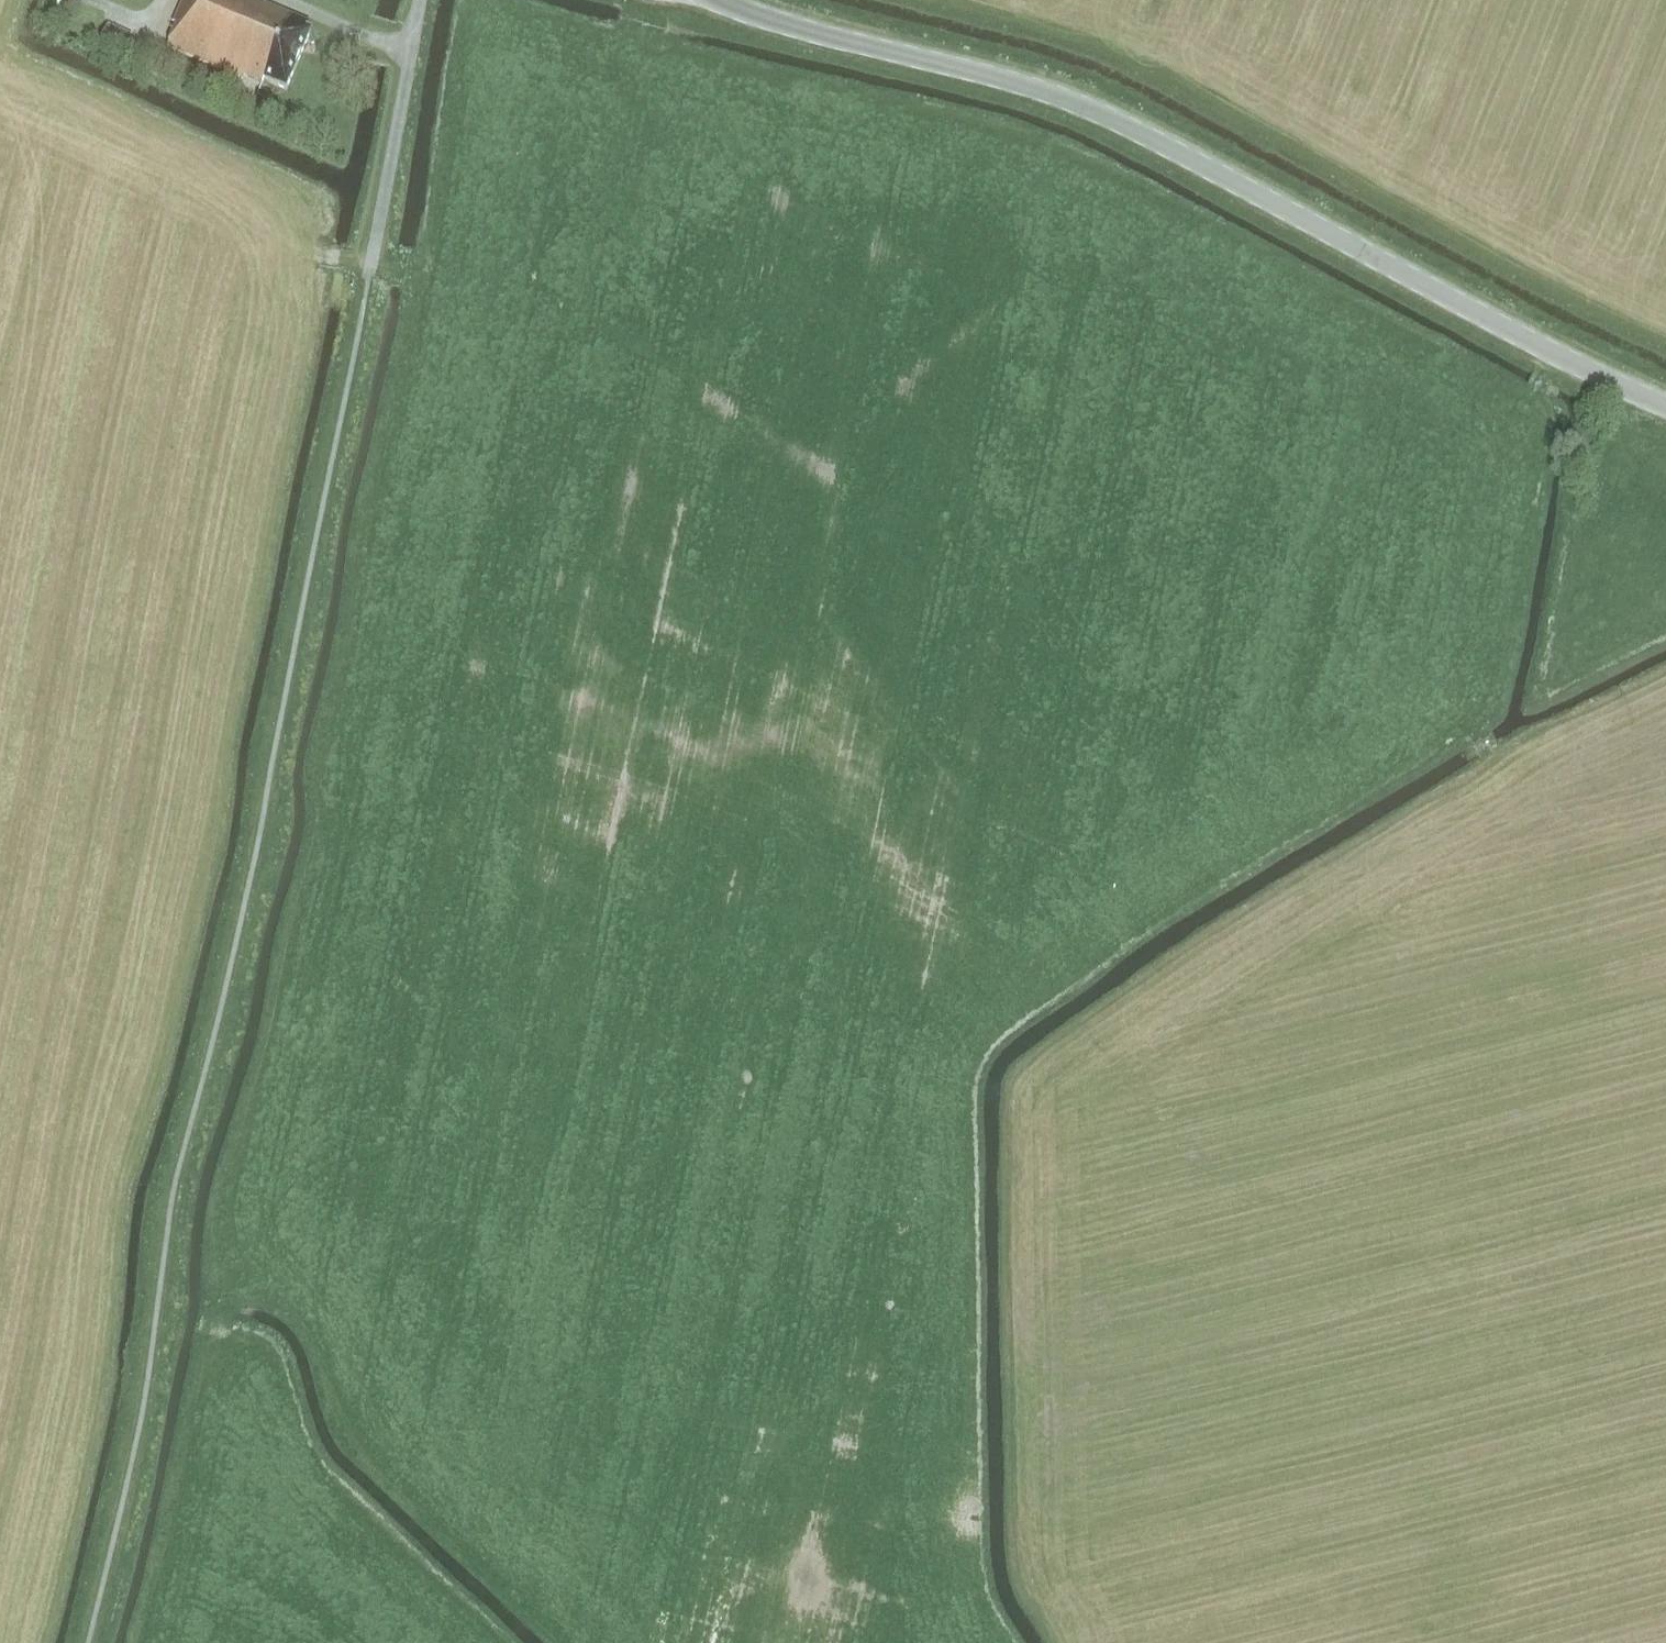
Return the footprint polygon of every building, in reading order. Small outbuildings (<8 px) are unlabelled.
[(167,47),(244,78),(244,76),(263,84),(265,80),(270,82),(287,89),(311,31),(307,28),(309,23),(270,6),(255,0),(184,0),(174,24),(177,25),(167,47)]
